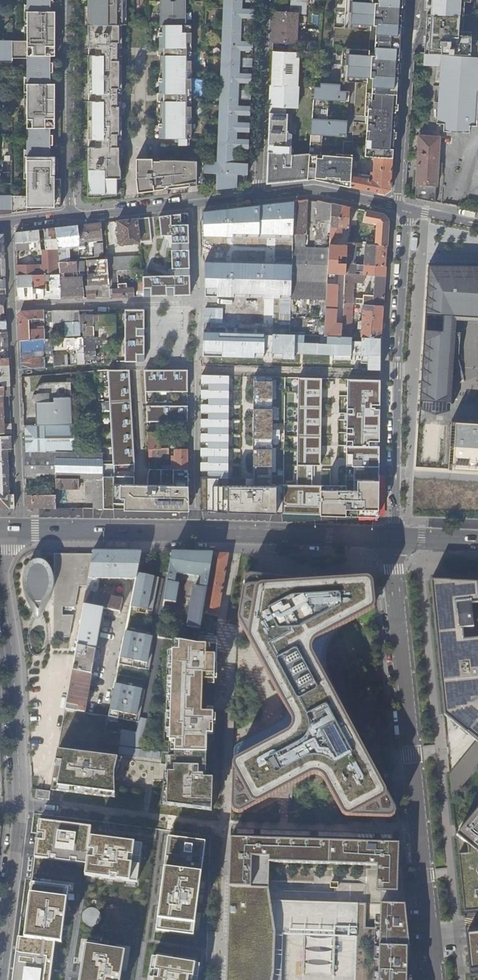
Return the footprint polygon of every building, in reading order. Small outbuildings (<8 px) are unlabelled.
[(12,196),(12,213),(61,207),(61,182),(54,182),(54,156),(50,156),(50,106),(54,106),(55,84),(50,84),(50,33),(55,33),(55,11),(50,11),(50,0),(22,0),(22,11),(19,11),(19,26),(22,26),(22,33),(27,33),(27,40),(20,40),(24,55),(26,55),(26,83),(23,83),(23,98),(26,98),(26,105),(31,105),(31,113),(24,113),(24,128),(27,128),(27,156),(24,156),(24,171),(35,171),(35,179),(27,179),(27,196),(12,196)] [(87,17),(89,17),(89,25),(121,25),(121,0),(87,0),(87,17)] [(218,162),(203,162),(203,173),(217,174),(217,190),(237,188),(237,174),(248,175),(249,163),(236,162),(237,148),(249,148),(249,139),(237,139),(237,132),(250,132),(250,123),(238,123),(238,115),(250,115),(251,106),(238,106),(238,99),(251,100),(251,90),(239,90),(239,83),(252,83),(252,74),(239,74),(240,67),(252,67),(252,58),(240,58),(240,51),(253,51),(253,42),(241,41),(241,35),(253,35),(254,26),(241,26),(241,18),(254,18),(254,9),(242,9),(242,3),(255,3),(255,0),(224,0),(218,162)] [(291,13),(274,12),(273,42),(290,43),(289,53),(299,53),(300,53),(303,54),(304,44),(296,43),(298,13),(305,13),(306,0),(292,0),(291,13)] [(403,0),(378,0),(378,2),(373,2),(373,0),(346,0),(344,27),(371,29),(371,23),(377,24),(376,33),(379,33),(378,45),(375,45),(375,54),(370,53),(370,48),(343,46),(341,79),(368,81),(368,76),(373,76),(373,85),(375,85),(375,98),(372,97),(371,106),(368,106),(368,115),(366,115),(366,122),(367,122),(367,133),(370,133),(370,144),(366,144),(366,156),(375,157),(393,158),(403,0)] [(425,53),(471,55),(473,31),(464,31),(465,3),(471,3),(471,0),(428,0),(425,53)] [(159,25),(185,25),(185,2),(159,2),(159,25)] [(89,25),(88,25),(88,41),(92,41),(92,55),(88,55),(88,87),(92,87),(92,101),(88,101),(88,133),(92,133),(92,147),(88,147),(88,197),(100,198),(117,194),(118,178),(122,178),(123,170),(121,163),(123,147),(113,147),(113,140),(123,140),(123,134),(125,134),(125,107),(123,107),(123,101),(111,101),(111,94),(121,94),(121,88),(123,88),(123,61),(121,61),(121,55),(109,55),(109,48),(119,48),(119,42),(121,42),(121,25),(89,25)] [(185,25),(159,25),(159,47),(157,47),(157,56),(159,56),(159,93),(157,93),(157,102),(159,102),(159,139),(191,139),(191,107),(186,107),(186,89),(191,89),(191,61),(186,61),(186,42),(191,43),(191,25),(185,25)] [(3,60),(3,59),(11,59),(11,60),(13,60),(13,40),(0,40),(0,60),(3,60)] [(273,51),(271,85),(298,87),(300,53),(299,53),(289,53),(273,51)] [(444,131),(469,133),(470,126),(477,126),(477,113),(477,58),(425,54),(424,65),(431,65),(441,66),(437,124),(444,124),(444,131)] [(353,157),(319,155),(319,148),(322,149),(323,135),(348,137),(349,120),(333,119),(333,123),(324,122),(326,99),(350,101),(351,91),(340,90),(341,86),(321,85),(320,89),(315,89),(310,153),(290,156),(289,168),(283,169),(287,116),(269,115),(268,157),(267,184),(316,180),(351,187),(352,176),(353,157)] [(298,87),(271,85),(270,108),(287,109),(298,110),(299,87),(298,87)] [(419,137),(415,198),(436,203),(440,137),(419,137)] [(352,176),(351,187),(384,194),(391,190),(393,158),(375,157),(373,180),(352,176)] [(190,186),(203,186),(203,173),(203,162),(191,161),(176,160),(161,160),(161,172),(154,172),(153,160),(139,159),(137,178),(139,192),(154,190),(155,197),(169,196),(168,189),(190,186)] [(12,213),(12,196),(0,196),(0,214),(12,213)] [(328,282),(328,273),(330,247),(319,247),(306,246),(308,200),(295,201),(294,236),(294,239),(293,249),(293,264),(292,279),(328,282)] [(331,221),(332,204),(317,200),(317,220),(319,220),(331,221)] [(295,201),(203,212),(202,237),(294,239),(295,201)] [(343,228),(349,228),(350,208),(332,204),(331,221),(330,237),(342,238),(343,228)] [(373,245),(388,246),(389,220),(385,215),(368,211),(366,221),(377,224),(376,242),(373,242),(373,245)] [(189,213),(159,217),(162,234),(172,234),(172,242),(190,242),(189,213)] [(138,219),(140,243),(150,242),(147,218),(138,219)] [(140,243),(138,219),(118,221),(120,245),(140,243)] [(79,239),(103,237),(102,223),(79,226),(79,239)] [(78,240),(79,239),(79,226),(57,228),(58,250),(59,262),(67,262),(67,248),(78,246),(78,240)] [(39,230),(16,233),(17,251),(20,251),(41,250),(41,242),(45,241),(46,250),(58,250),(57,228),(42,230),(42,233),(44,232),(45,238),(43,238),(43,239),(40,239),(39,230)] [(103,253),(103,243),(95,244),(95,248),(95,257),(101,257),(103,253)] [(347,264),(355,265),(356,244),(348,243),(348,246),(347,256),(347,264)] [(328,273),(346,274),(347,264),(341,264),(341,262),(339,261),(339,258),(341,258),(342,256),(347,256),(348,246),(330,245),(330,247),(328,273)] [(366,245),(364,265),(386,267),(388,246),(373,245),(366,245)] [(95,257),(95,248),(79,248),(79,257),(95,257)] [(190,249),(171,250),(172,268),(190,267),(190,249)] [(37,275),(46,275),(51,275),(54,275),(54,274),(54,251),(44,251),(44,265),(18,265),(18,276),(37,275)] [(144,269),(142,258),(142,257),(108,258),(108,259),(109,271),(123,271),(129,270),(134,270),(144,269)] [(105,260),(85,261),(85,264),(98,264),(99,274),(88,274),(88,285),(101,285),(103,285),(104,297),(110,297),(110,284),(109,271),(108,259),(105,260)] [(77,261),(67,262),(59,262),(60,272),(78,271),(77,261)] [(293,264),(205,262),(204,297),(291,299),(293,264)] [(346,274),(354,275),(355,265),(347,264),(346,274)] [(429,264),(426,313),(442,315),(454,315),(477,317),(477,265),(429,264)] [(364,275),(375,276),(385,277),(386,267),(364,265),(362,265),(362,267),(364,267),(364,275)] [(144,269),(134,270),(134,279),(144,278),(144,275),(144,269)] [(123,271),(109,271),(110,284),(114,284),(129,283),(129,270),(123,271)] [(144,282),(144,295),(191,294),(190,274),(144,275),(144,282)] [(354,275),(346,274),(344,303),(354,304),(356,304),(364,305),(383,306),(385,277),(375,276),(374,290),(363,289),(363,295),(360,295),(357,297),(356,300),(353,300),(355,280),(355,275),(354,275)] [(47,289),(46,275),(37,275),(18,276),(19,296),(21,299),(44,298),(44,289),(47,289)] [(52,289),(47,289),(47,298),(61,298),(60,277),(60,275),(54,275),(51,275),(52,289)] [(60,277),(61,298),(70,298),(84,298),(83,277),(60,277)] [(328,284),(328,282),(292,279),(292,297),(327,299),(328,284)] [(114,284),(110,284),(110,297),(135,297),(135,288),(115,290),(114,284)] [(338,284),(328,284),(327,299),(326,308),(337,309),(338,284)] [(354,304),(344,303),(344,306),(343,313),(343,324),(342,336),(351,337),(354,304)] [(383,306),(364,305),(362,337),(381,338),(383,306)] [(396,337),(398,306),(390,305),(388,336),(396,337)] [(44,312),(44,310),(23,311),(20,314),(21,341),(29,341),(46,339),(46,338),(44,312)] [(79,311),(52,312),(53,324),(80,323),(80,316),(79,311)] [(102,337),(117,337),(117,334),(117,328),(116,311),(111,311),(111,315),(80,316),(80,323),(81,336),(94,336),(94,329),(105,329),(105,333),(99,334),(100,337),(102,337)] [(125,311),(125,362),(137,362),(136,356),(144,355),(144,311),(125,311)] [(50,312),(44,312),(46,338),(57,337),(56,327),(48,328),(48,325),(51,325),(51,316),(50,316),(50,312)] [(418,407),(431,411),(448,408),(454,315),(442,315),(441,330),(424,330),(418,407)] [(327,336),(342,336),(343,324),(325,323),(325,336),(327,336)] [(56,327),(57,337),(79,336),(79,326),(56,327)] [(8,349),(7,332),(0,333),(0,349),(8,349)] [(265,333),(203,332),(202,357),(264,358),(265,333)] [(305,335),(272,334),(271,359),(294,360),(295,354),(332,355),(333,360),(351,360),(352,355),(360,356),(361,363),(367,363),(367,370),(381,371),(381,338),(362,337),(361,341),(352,341),(351,337),(327,336),(327,343),(304,342),(305,335)] [(102,344),(102,337),(100,337),(84,338),(85,360),(97,359),(96,345),(102,344)] [(86,364),(85,360),(84,338),(82,338),(53,339),(54,350),(68,349),(68,352),(70,354),(71,365),(75,365),(74,355),(78,355),(79,365),(86,364)] [(46,339),(29,341),(30,352),(52,350),(52,339),(46,339)] [(30,352),(29,341),(21,341),(22,369),(54,367),(53,355),(27,358),(26,352),(30,352)] [(52,350),(30,352),(26,352),(27,358),(53,355),(52,350)] [(53,355),(54,367),(69,366),(68,356),(65,355),(53,355)] [(10,386),(9,358),(5,358),(1,359),(1,363),(0,363),(0,386),(10,386)] [(188,369),(144,369),(145,390),(188,390),(188,369)] [(108,370),(113,464),(134,463),(131,409),(129,371),(108,370)] [(230,376),(201,375),(202,384),(208,384),(208,389),(202,389),(201,398),(208,398),(208,404),(201,404),(201,413),(208,413),(208,419),(201,419),(201,427),(208,427),(208,433),(201,433),(201,442),(207,443),(207,448),(200,448),(200,456),(207,457),(207,462),(200,462),(200,471),(207,471),(207,477),(228,478),(230,376)] [(274,377),(253,376),(254,487),(230,487),(230,478),(228,478),(207,477),(200,477),(201,512),(283,514),(283,485),(272,485),(274,377)] [(381,380),(348,379),(346,485),(322,485),(322,378),(298,377),(297,484),(283,485),(283,514),(378,518),(381,380)] [(37,425),(74,425),(72,381),(49,382),(47,382),(44,383),(39,385),(37,388),(35,390),(34,392),(33,395),(32,398),(36,398),(37,425)] [(12,433),(11,424),(4,424),(3,407),(10,407),(10,386),(0,386),(0,433),(12,433)] [(188,404),(146,404),(148,420),(188,421),(188,404)] [(449,421),(449,424),(448,433),(449,433),(447,469),(477,471),(477,418),(466,417),(465,422),(449,421)] [(24,432),(25,452),(56,453),(56,437),(51,431),(24,432)] [(158,432),(149,432),(149,439),(150,449),(160,449),(160,435),(160,431),(158,432)] [(15,508),(14,494),(10,494),(9,474),(12,474),(12,468),(8,468),(8,452),(11,452),(11,436),(0,436),(0,508),(15,508)] [(188,448),(188,440),(164,440),(164,449),(170,449),(188,448)] [(160,449),(150,449),(150,459),(170,458),(170,449),(164,449),(160,449)] [(176,469),(189,469),(188,451),(176,451),(176,469)] [(93,509),(104,509),(104,489),(104,453),(98,453),(91,453),(83,453),(75,453),(56,453),(25,452),(26,478),(56,478),(80,479),(94,479),(93,509)] [(56,478),(26,478),(26,482),(32,482),(33,490),(56,490),(56,489),(56,478)] [(80,479),(56,478),(56,489),(80,489),(80,479)] [(188,483),(119,482),(119,494),(124,495),(124,507),(188,507),(188,483)] [(27,495),(27,508),(57,508),(56,495),(27,495)] [(55,638),(71,638),(75,617),(63,616),(63,608),(77,608),(79,587),(87,587),(94,552),(56,552),(56,582),(55,638)] [(65,709),(84,712),(103,610),(120,613),(123,600),(96,595),(99,579),(135,580),(137,573),(137,570),(139,562),(141,553),(94,552),(87,587),(65,709)] [(203,614),(213,553),(172,553),(169,573),(169,574),(163,601),(176,604),(179,585),(178,585),(175,584),(177,574),(201,578),(199,588),(195,587),(194,588),(194,589),(187,627),(188,628),(193,628),(201,630),(203,614)] [(229,554),(213,553),(203,614),(218,617),(229,554)] [(39,612),(40,614),(49,601),(54,592),(56,582),(55,575),(51,568),(46,565),(41,564),(34,566),(30,571),(27,579),(27,587),(31,599),(39,612)] [(159,578),(137,573),(135,580),(130,607),(152,612),(159,578)] [(243,812),(250,808),(307,778),(310,776),(312,776),(313,775),(314,775),(315,775),(317,775),(318,776),(320,776),(321,777),(322,778),(324,779),(324,780),(342,813),(342,814),(343,815),(344,816),(345,816),(346,817),(347,817),(388,818),(389,818),(390,818),(392,818),(393,817),(394,816),(395,815),(396,814),(396,813),(396,812),(396,810),(396,809),(395,807),(314,655),(313,654),(312,652),(311,650),(311,648),(312,646),(312,645),(313,643),(315,642),(317,641),(318,640),(367,613),(371,611),(373,610),(374,608),(374,607),(375,606),(375,604),(373,586),(373,584),(373,583),(373,582),(371,580),(370,579),(368,579),(367,579),(312,583),(253,576),(252,576),(251,576),(249,576),(247,577),(245,578),(245,580),(244,581),(239,610),(239,614),(238,616),(238,619),(239,621),(240,622),(273,684),(284,705),(285,707),(286,710),(287,712),(287,715),(286,717),(284,719),(283,721),(254,736),(241,743),(239,744),(237,745),(236,747),(235,748),(234,750),(232,766),(231,806),(232,807),(233,809),(234,810),(236,811),(238,812),(242,812),(243,812)] [(431,581),(444,716),(477,743),(477,674),(474,625),(477,626),(477,583),(431,581)] [(153,637),(126,632),(119,664),(146,669),(153,637)] [(196,645),(178,641),(179,651),(173,651),(170,774),(167,775),(166,807),(212,814),(213,781),(206,780),(206,736),(213,736),(214,714),(201,713),(203,675),(214,675),(214,656),(206,656),(206,646),(196,645)] [(142,690),(115,684),(109,717),(135,722),(142,690)] [(115,761),(56,753),(53,763),(60,764),(56,789),(112,796),(111,774),(115,761)] [(37,796),(49,798),(50,792),(38,790),(37,796)] [(456,836),(464,914),(477,912),(477,810),(456,836)] [(91,825),(37,818),(33,857),(84,863),(83,873),(137,882),(142,841),(91,834),(91,825)] [(206,839),(167,834),(154,930),(193,934),(206,839)] [(274,949),(270,901),(269,863),(377,869),(377,894),(381,894),(399,895),(398,868),(399,844),(349,842),(230,838),(225,979),(270,979),(274,949)] [(399,895),(381,894),(380,904),(380,906),(405,905),(405,897),(402,868),(398,868),(399,895)] [(55,941),(61,942),(68,885),(31,880),(23,935),(17,935),(11,979),(50,979),(55,941)] [(380,906),(379,946),(385,947),(384,979),(408,979),(407,974),(410,948),(408,937),(408,929),(405,905),(380,906)] [(97,939),(113,939),(114,907),(98,907),(97,939)] [(466,934),(470,976),(477,975),(477,933),(466,934)] [(84,941),(78,979),(120,979),(125,949),(84,941)] [(157,954),(152,952),(147,979),(197,979),(199,961),(157,954)]
